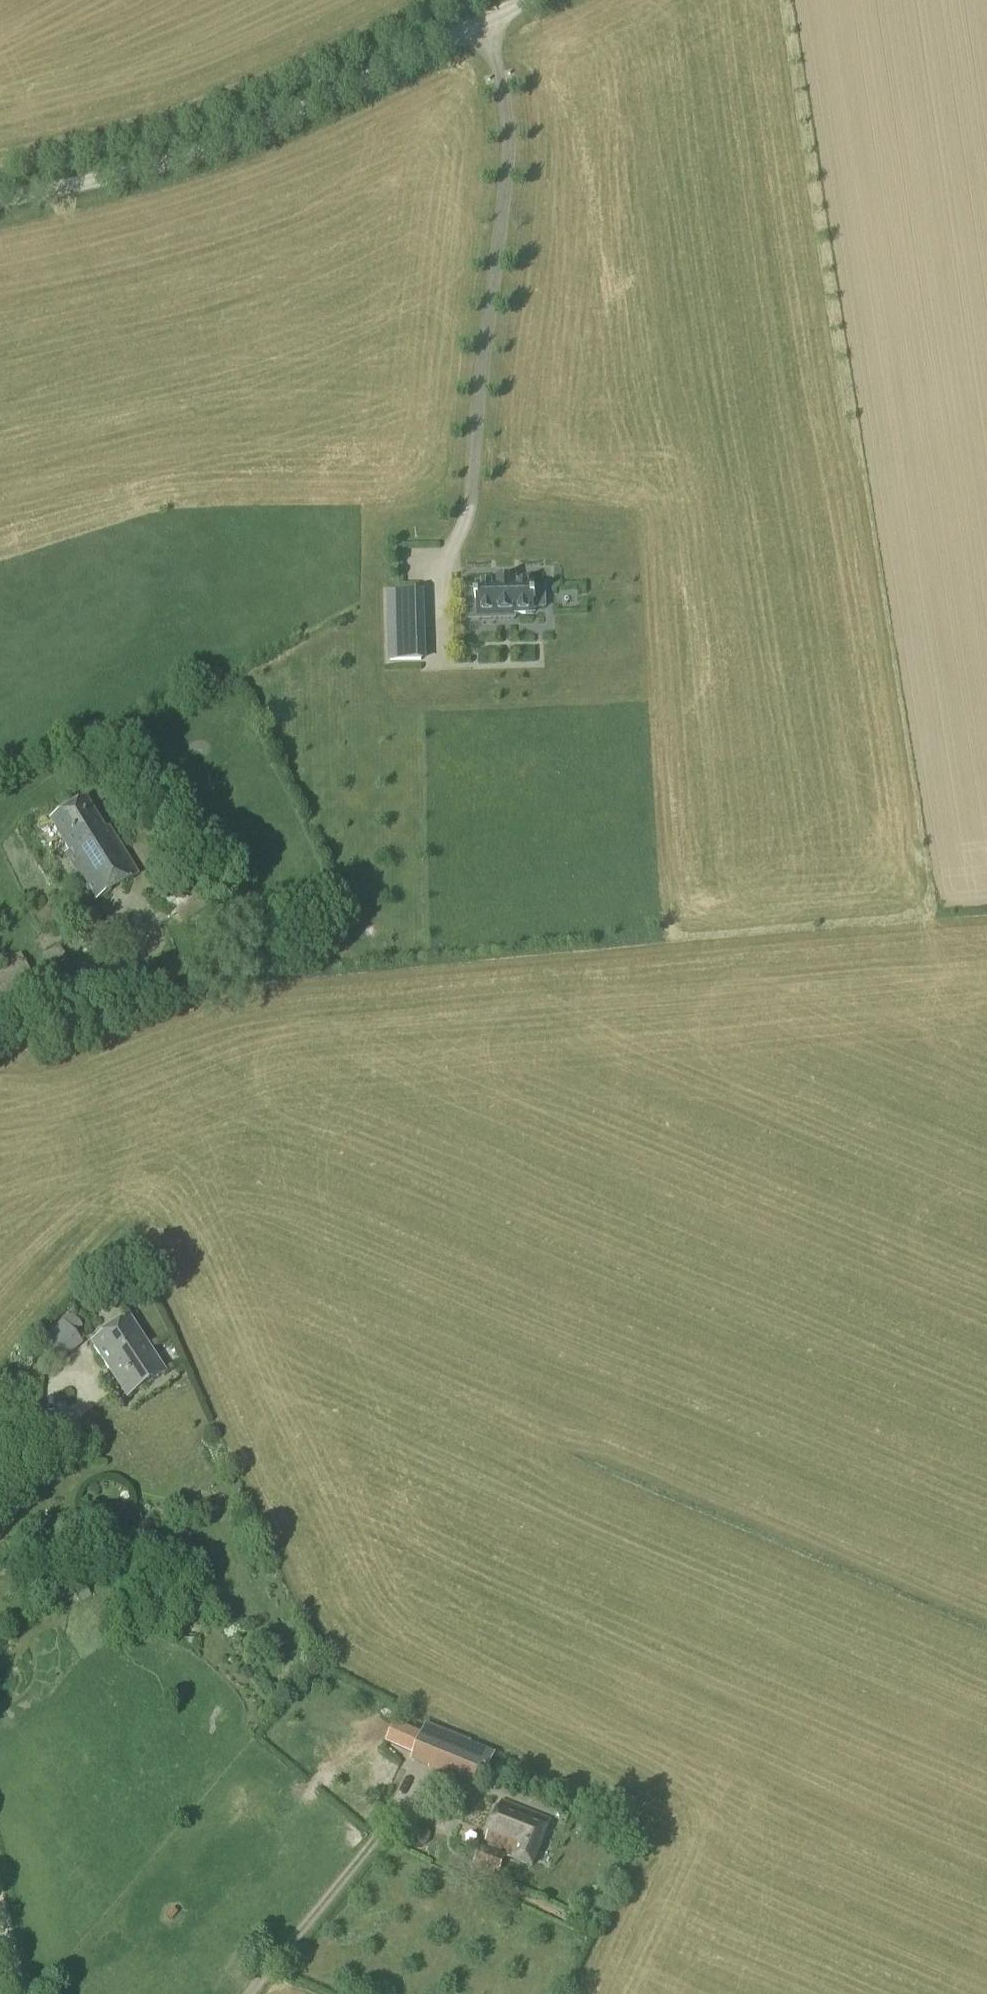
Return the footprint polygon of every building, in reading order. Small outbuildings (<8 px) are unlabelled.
[(534,591),(534,583),(517,583),(517,580),(494,580),(494,584),(476,584),(476,591),(466,591),(467,622),(516,621),(515,617),(535,617),(535,610),(546,610),(545,591),(534,591)] [(426,662),(425,627),(388,628),(388,629),(389,663),(426,662)] [(104,830),(85,800),(49,822),(68,853),(64,855),(93,902),(137,875),(108,828),(104,830)] [(182,925),(209,906),(202,896),(210,890),(199,874),(157,902),(168,919),(174,914),(182,925)] [(87,927),(100,920),(94,909),(81,916),(87,927)] [(81,977),(96,969),(90,958),(75,966),(81,977)] [(58,1361),(80,1344),(72,1334),(80,1328),(70,1315),(41,1339),(58,1361)] [(125,1396),(162,1372),(127,1320),(91,1343),(125,1396)] [(130,1507),(130,1506),(130,1502),(129,1496),(126,1491),(122,1487),(117,1483),(113,1481),(109,1480),(104,1479),(98,1480),(93,1481),(89,1483),(84,1487),(81,1491),(78,1495),(77,1501),(76,1506),(77,1511),(78,1515),(80,1520),(82,1524),(86,1528),(91,1531),(95,1532),(101,1534),(107,1533),(112,1532),(116,1531),(121,1527),(125,1523),(128,1518),(130,1513),(130,1507)] [(81,1603),(91,1596),(79,1577),(69,1583),(81,1603)] [(485,1779),(495,1754),(426,1726),(412,1762),(429,1769),(430,1766),(476,1784),(479,1777),(485,1779)] [(533,1868),(549,1829),(547,1828),(550,1821),(502,1801),(485,1842),(508,1851),(506,1858),(512,1859),(512,1860),(533,1868)] [(500,1873),(506,1858),(480,1848),(472,1872),(491,1879),(494,1871),(500,1873)]
